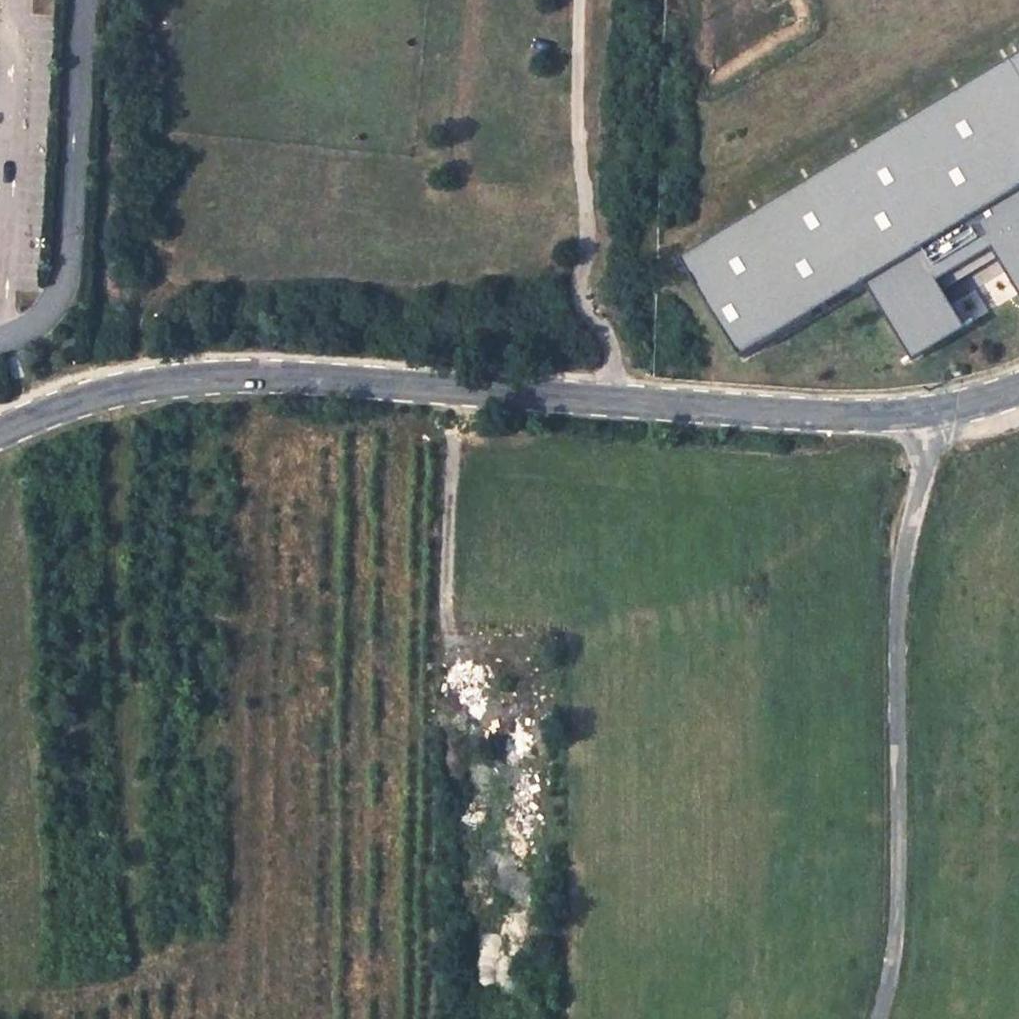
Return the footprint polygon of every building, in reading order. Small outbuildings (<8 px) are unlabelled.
[(878,282),(923,358),(974,328),(946,281),(1005,246),(1018,270),(1018,60),(688,255),(749,358),(878,282)]
